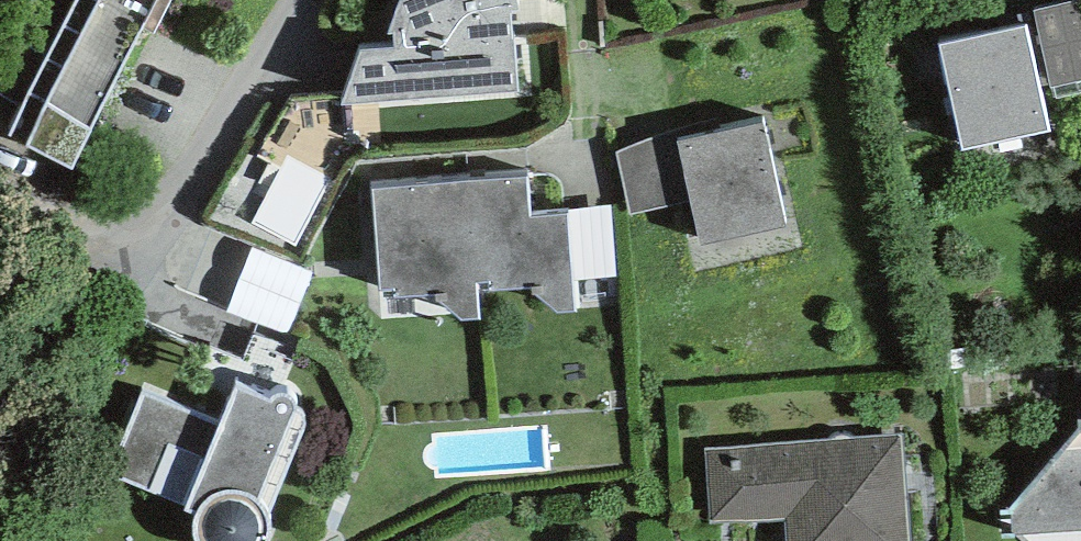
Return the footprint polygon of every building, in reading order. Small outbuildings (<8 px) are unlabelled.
[(342,105),(517,92),(510,11),(519,11),(517,0),(401,0),(387,33),(393,34),(394,49),(360,50),(342,105)] [(1035,10),(1051,86),(1080,80),(1080,0),(1035,10)] [(1028,27),(940,46),(963,150),(1050,130),(1028,27)] [(676,141),(720,131),(717,119),(660,136),(618,152),(631,214),(691,203),(676,141)] [(720,131),(676,141),(691,203),(701,244),(786,226),(764,121),(720,131)] [(295,249),(333,180),(287,156),(250,225),(295,249)] [(573,282),(567,211),(531,213),(527,179),(471,182),(476,283),(489,282),(490,291),(532,289),(532,296),(536,295),(558,314),(576,312),(573,282)] [(462,320),(480,319),(476,283),(471,182),(372,191),(381,291),(396,290),(396,298),(436,296),(437,303),(443,303),(462,320)] [(573,282),(619,278),(610,207),(567,211),(573,282)] [(290,337),(316,272),(253,247),(227,312),(290,337)] [(194,514),(193,515),(191,525),(191,534),(193,540),(270,540),(272,531),(272,521),(269,513),(309,413),(295,408),(296,405),(295,400),(292,396),(288,393),(284,391),(279,391),(274,393),(270,396),(269,398),(235,384),(221,419),(141,388),(107,474),(187,505),(185,510),(194,514)] [(1014,535),(1021,540),(1080,540),(1080,429),(1079,429),(1012,507),(1014,535)] [(705,449),(710,524),(787,518),(789,540),(910,540),(902,434),(705,449)]
